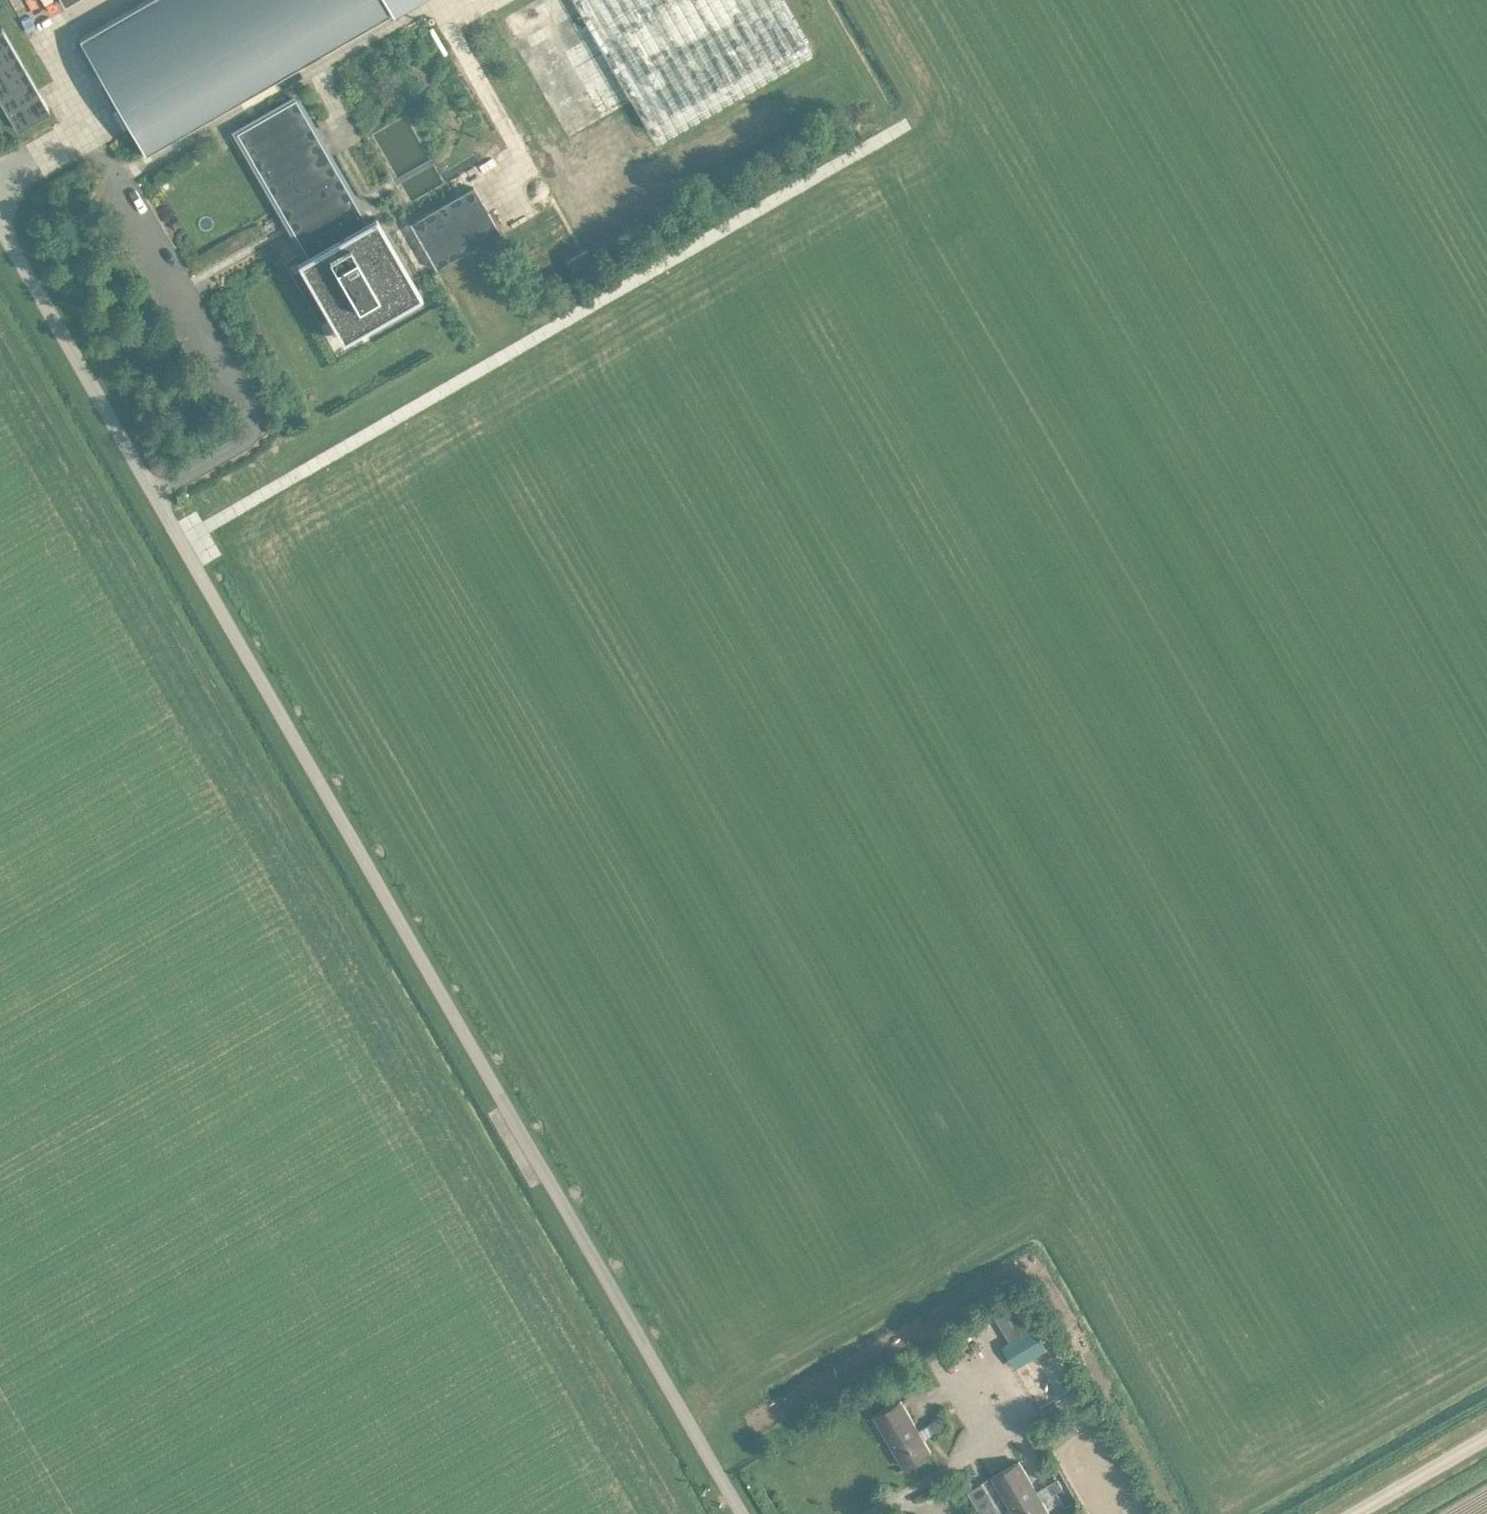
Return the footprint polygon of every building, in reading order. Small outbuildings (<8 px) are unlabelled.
[(148,152),(222,110),(392,11),(386,0),(148,0),(82,38),(148,152)] [(567,137),(629,101),(654,143),(810,53),(780,0),(547,0),(502,26),(567,137)] [(15,130),(48,111),(0,28),(0,103),(15,130)] [(236,133),(307,257),(298,263),(342,340),(420,295),(385,234),(375,218),(366,224),(294,100),(236,133)] [(395,231),(422,277),(499,233),(472,187),(395,231)] [(989,1309),(996,1320),(1016,1307),(1010,1297),(989,1309)] [(996,1320),(1002,1330),(1023,1318),(1016,1307),(996,1320)] [(1023,1318),(1002,1330),(1008,1340),(1029,1328),(1023,1318)] [(873,1416),(903,1468),(930,1453),(900,1401),(873,1416)] [(1013,1513),(1047,1513),(1048,1513),(1018,1462),(991,1477),(1013,1513)]
